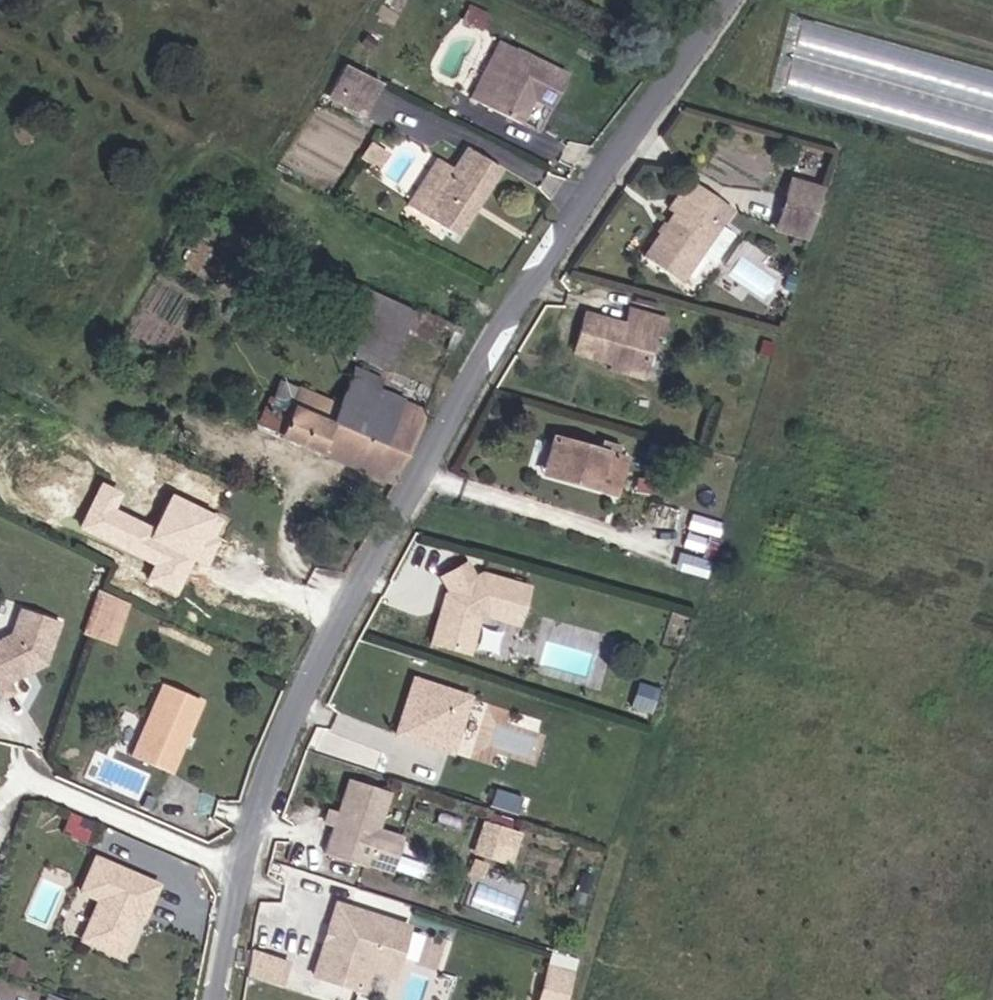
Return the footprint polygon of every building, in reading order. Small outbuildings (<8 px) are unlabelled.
[(535,105),(556,68),(491,32),(458,88),(507,117),(519,95),(535,105)] [(992,146),(992,69),(881,42),(879,53),(897,57),(889,90),(881,88),(874,116),(992,146)] [(320,91),(345,104),(365,74),(339,60),(320,91)] [(356,110),(374,79),(365,74),(345,104),(356,110)] [(463,236),(502,165),(470,148),(429,218),(463,236)] [(797,183),(780,232),(807,241),(823,195),(824,193),(797,183)] [(681,285),(730,214),(689,185),(668,217),(674,222),(646,262),(681,285)] [(468,337),(389,298),(361,357),(392,372),(409,338),(456,362),(468,337)] [(595,314),(582,353),(650,379),(664,339),(672,342),(677,326),(642,313),(637,328),(595,314)] [(393,430),(406,402),(383,390),(389,379),(365,367),(345,410),(393,430)] [(396,479),(431,413),(406,402),(393,430),(345,410),(299,391),(282,430),(396,479)] [(579,475),(576,485),(617,500),(630,461),(558,436),(549,465),(579,475)] [(546,474),(576,485),(579,475),(549,465),(546,474)] [(701,582),(711,552),(680,542),(670,571),(701,582)] [(441,602),(437,603),(424,638),(461,651),(472,618),(480,613),(511,624),(524,588),(478,572),(476,578),(470,576),(462,561),(436,573),(445,594),(443,595),(441,602)] [(147,602),(131,594),(124,610),(141,616),(147,602)] [(78,618),(39,603),(29,629),(0,642),(0,664),(14,694),(29,687),(25,676),(62,659),(78,618)] [(131,643),(141,616),(124,610),(114,636),(131,643)] [(466,717),(472,700),(418,680),(398,731),(419,739),(423,737),(428,739),(430,743),(452,752),(458,735),(455,731),(460,717),(466,717)] [(186,773),(219,700),(180,682),(147,754),(186,773)] [(458,735),(466,717),(460,717),(455,731),(458,735)] [(367,869),(394,795),(354,780),(327,855),(367,869)] [(502,870),(513,841),(490,832),(479,861),(502,870)] [(524,845),(513,841),(502,870),(513,874),(524,845)] [(112,855),(96,888),(115,897),(96,936),(133,954),(152,915),(159,918),(174,884),(112,855)] [(318,974),(354,988),(367,952),(403,966),(417,932),(347,903),(318,974)] [(290,960),(253,945),(243,968),(281,983),(290,960)] [(367,952),(354,988),(366,993),(374,971),(398,981),(403,966),(367,952)] [(577,984),(551,976),(545,999),(573,999),(577,984)] [(54,991),(50,999),(76,999),(54,991)]
